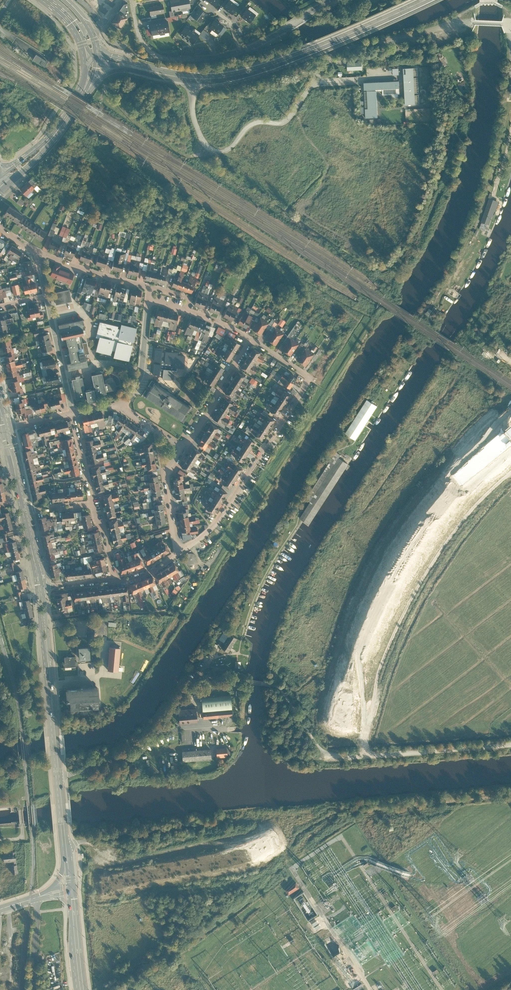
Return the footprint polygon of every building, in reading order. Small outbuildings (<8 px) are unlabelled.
[(84,0),(77,0),(77,1),(83,5),(86,8),(88,10),(90,13),(96,21),(100,19),(95,12),(91,6),(89,4),(87,2),(85,0),(84,0)] [(172,12),(189,9),(188,0),(170,0),(172,12)] [(229,0),(224,7),(232,14),(238,7),(229,0)] [(124,4),(111,22),(120,27),(128,16),(130,16),(128,3),(124,4)] [(162,5),(149,7),(150,15),(164,13),(162,5)] [(200,23),(208,14),(199,8),(192,17),(200,23)] [(255,16),(247,9),(240,17),(249,24),(255,16)] [(223,27),(213,19),(208,26),(217,34),(223,27)] [(168,22),(152,25),(153,37),(155,39),(168,37),(169,35),(169,32),(170,32),(168,22)] [(186,25),(180,34),(183,36),(185,37),(186,38),(194,29),(192,28),(191,30),(186,25)] [(194,29),(186,38),(188,40),(189,41),(193,43),(196,39),(199,35),(193,31),(194,29)] [(209,34),(203,29),(199,35),(205,39),(209,34)] [(37,55),(34,59),(45,67),(48,62),(37,55)] [(346,61),(346,71),(363,71),(362,61),(346,61)] [(404,68),(405,105),(416,105),(414,68),(404,68)] [(376,89),(383,89),(383,94),(400,93),(400,88),(399,80),(364,81),(365,89),(366,109),(365,109),(365,116),(379,115),(379,108),(377,108),(376,89)] [(31,179),(19,190),(26,196),(34,188),(32,186),(35,183),(31,179)] [(24,202),(20,198),(16,203),(21,206),(24,202)] [(490,198),(482,221),(490,224),(498,201),(490,198)] [(22,215),(10,207),(4,215),(17,223),(21,216),(22,215)] [(29,232),(34,224),(21,216),(17,223),(16,224),(29,232)] [(48,232),(34,224),(29,232),(42,241),(48,232)] [(70,228),(63,226),(60,234),(67,237),(70,228)] [(53,249),(59,234),(54,233),(55,231),(50,229),(48,234),(53,236),(49,247),(53,249)] [(119,234),(129,238),(130,233),(120,230),(119,234)] [(63,236),(59,234),(53,249),(57,251),(63,236)] [(74,241),(70,239),(64,253),(69,255),(74,241)] [(78,243),(74,241),(69,255),(73,257),(78,243)] [(84,245),(79,259),(84,261),(89,247),(84,245)] [(22,252),(11,246),(7,253),(10,255),(7,259),(12,262),(13,261),(16,263),(19,259),(18,258),(22,252)] [(94,248),(89,247),(84,261),(89,262),(94,248)] [(105,251),(100,250),(96,264),(100,266),(105,251)] [(109,253),(105,251),(100,266),(105,267),(109,253)] [(116,251),(111,269),(117,271),(121,252),(116,251)] [(126,254),(121,252),(117,271),(122,272),(126,254)] [(34,272),(30,257),(25,254),(20,261),(21,264),(22,263),(23,266),(18,267),(19,272),(24,271),(25,274),(34,272)] [(136,260),(131,259),(128,274),(133,275),(136,260)] [(155,264),(148,263),(144,279),(148,280),(153,281),(157,282),(162,283),(165,283),(169,267),(162,265),(161,273),(153,271),(155,264)] [(71,283),(74,273),(59,268),(60,266),(54,264),(50,276),(71,283)] [(192,294),(198,278),(191,275),(188,282),(182,279),(184,272),(178,270),(172,287),(175,288),(181,290),(185,292),(189,293),(192,294)] [(87,293),(91,278),(87,276),(82,292),(87,293)] [(91,278),(87,293),(91,295),(96,279),(91,278)] [(27,285),(23,286),(25,295),(37,292),(35,283),(32,284),(31,279),(26,280),(27,285)] [(102,298),(107,282),(102,281),(98,296),(102,298)] [(107,282),(102,298),(107,299),(111,284),(107,282)] [(18,285),(11,286),(13,295),(20,294),(18,285)] [(118,302),(122,286),(118,285),(113,301),(118,302)] [(127,288),(122,286),(118,302),(123,303),(127,288)] [(53,292),(56,304),(72,300),(69,289),(53,292)] [(134,305),(137,290),(132,289),(129,304),(134,305)] [(142,291),(137,290),(134,305),(139,306),(142,291)] [(194,304),(199,306),(204,292),(199,290),(194,304)] [(203,308),(208,294),(204,292),(199,306),(203,308)] [(214,312),(219,298),(215,296),(209,310),(214,312)] [(219,298),(214,312),(218,314),(223,299),(219,298)] [(91,303),(84,301),(83,306),(89,311),(91,303)] [(223,316),(228,318),(235,304),(230,302),(223,316)] [(239,306),(235,304),(228,318),(232,320),(239,306)] [(38,306),(29,308),(30,313),(27,313),(28,319),(33,318),(32,317),(38,315),(39,317),(43,316),(42,310),(39,311),(38,306)] [(159,309),(154,326),(161,327),(163,319),(170,321),(168,330),(171,331),(175,332),(179,314),(159,309)] [(238,323),(242,326),(249,312),(245,310),(238,323)] [(0,319),(0,329),(3,328),(4,332),(9,330),(8,325),(7,326),(6,323),(13,321),(12,317),(15,316),(16,318),(19,318),(17,311),(11,313),(11,316),(6,317),(6,315),(0,316),(0,318),(0,319)] [(253,314),(249,312),(242,326),(245,328),(253,314)] [(191,317),(185,334),(191,336),(194,328),(202,331),(199,340),(206,342),(210,333),(208,333),(211,325),(191,317)] [(256,332),(265,320),(261,317),(252,329),(256,332)] [(283,327),(286,321),(281,318),(278,324),(283,327)] [(62,338),(66,337),(75,335),(84,333),(83,328),(85,328),(83,319),(59,324),(62,338)] [(265,320),(256,332),(260,335),(269,323),(265,320)] [(96,336),(99,337),(100,335),(118,340),(119,340),(119,338),(118,338),(120,328),(118,327),(118,325),(100,321),(96,336)] [(137,327),(121,323),(120,328),(118,338),(119,338),(119,340),(131,343),(132,340),(134,341),(137,327)] [(267,340),(272,343),(280,330),(276,327),(267,340)] [(38,335),(40,343),(50,341),(48,333),(43,334),(42,328),(33,331),(35,336),(38,335)] [(284,333),(280,330),(272,343),(276,345),(284,333)] [(214,353),(229,362),(241,343),(227,334),(222,341),(229,345),(226,351),(218,347),(216,350),(214,353)] [(76,338),(75,335),(66,337),(71,361),(67,362),(69,369),(87,365),(81,337),(76,338)] [(118,340),(100,335),(99,337),(96,350),(111,354),(112,349),(115,350),(118,340)] [(5,340),(1,341),(3,351),(8,350),(9,356),(4,357),(9,376),(13,375),(14,380),(10,381),(12,392),(17,391),(17,393),(26,391),(26,389),(23,390),(22,387),(21,387),(19,381),(21,381),(19,372),(17,372),(16,367),(23,365),(21,360),(15,362),(14,357),(15,357),(13,347),(12,347),(10,342),(12,341),(11,336),(5,337),(5,340)] [(286,352),(295,340),(290,337),(282,349),(286,352)] [(131,343),(119,340),(118,340),(115,350),(114,356),(129,360),(133,344),(131,343)] [(295,340),(286,352),(291,355),(299,343),(295,340)] [(50,341),(40,343),(42,352),(53,349),(50,341)] [(254,347),(241,367),(249,372),(249,371),(254,374),(258,368),(253,365),(256,359),(262,362),(265,357),(260,354),(262,352),(254,347)] [(301,363),(310,350),(305,347),(297,359),(301,363)] [(177,371),(177,367),(184,368),(185,356),(177,355),(178,352),(165,351),(165,352),(162,352),(162,348),(154,348),(153,361),(154,361),(154,363),(153,363),(152,375),(159,375),(162,375),(162,379),(173,380),(174,371),(177,371)] [(310,350),(301,363),(305,365),(314,353),(310,350)] [(54,357),(42,360),(43,369),(43,372),(53,370),(53,367),(56,366),(54,357)] [(212,369),(214,365),(211,363),(206,360),(204,364),(212,369)] [(203,380),(213,386),(224,369),(215,363),(214,365),(212,369),(214,370),(211,373),(210,376),(207,374),(203,380)] [(53,370),(43,372),(44,375),(45,375),(47,384),(59,381),(57,373),(54,373),(53,370)] [(283,375),(294,382),(297,377),(286,370),(283,375)] [(203,380),(207,374),(204,372),(202,371),(199,377),(203,380)] [(239,371),(225,392),(232,397),(230,399),(235,402),(241,392),(238,389),(241,384),(245,386),(249,379),(246,376),(247,375),(239,371)] [(75,378),(71,379),(75,399),(86,397),(87,401),(91,400),(95,400),(95,395),(105,393),(105,392),(115,390),(114,381),(103,383),(101,373),(91,375),(93,386),(95,386),(95,388),(83,390),(82,388),(83,387),(81,377),(80,377),(79,375),(75,376),(75,378)] [(294,382),(283,375),(278,381),(290,389),(294,382)] [(249,381),(250,382),(247,388),(251,391),(257,381),(251,377),(249,381)] [(147,397),(185,421),(194,406),(156,383),(147,397)] [(279,390),(277,392),(289,400),(292,395),(286,390),(284,393),(279,390)] [(15,402),(17,413),(22,412),(22,415),(33,412),(32,411),(35,410),(36,412),(46,410),(45,406),(50,404),(51,409),(61,407),(60,402),(62,401),(60,392),(55,393),(57,398),(51,399),(50,398),(46,399),(45,395),(40,396),(42,402),(36,403),(34,396),(29,397),(31,408),(25,409),(24,403),(29,402),(28,397),(19,399),(19,401),(15,402)] [(278,401),(285,406),(289,400),(277,392),(276,395),(280,398),(278,401)] [(225,399),(213,419),(221,423),(221,422),(226,425),(230,420),(225,416),(229,410),(234,414),(237,408),(233,405),(234,404),(225,399)] [(348,434),(358,440),(379,407),(369,400),(348,434)] [(270,404),(281,411),(285,406),(278,401),(276,404),(272,401),(270,404)] [(273,409),(271,411),(278,416),(281,411),(270,404),(269,406),(273,409)] [(102,412),(82,416),(85,432),(92,431),(91,424),(98,422),(100,430),(106,428),(102,412)] [(260,417),(272,424),(276,419),(269,414),(267,417),(262,414),(260,417)] [(145,431),(120,415),(116,422),(120,425),(117,429),(121,432),(124,428),(132,433),(129,438),(133,440),(136,436),(140,438),(145,431)] [(264,423),(262,425),(269,429),(272,424),(260,417),(259,419),(264,423)] [(67,421),(19,433),(21,441),(33,498),(42,496),(41,493),(46,492),(45,487),(40,488),(38,481),(44,480),(42,475),(37,476),(36,470),(41,469),(40,463),(34,465),(33,458),(38,456),(37,452),(32,453),(30,447),(47,444),(46,440),(47,440),(46,435),(51,434),(51,430),(56,429),(57,432),(63,431),(64,436),(71,435),(70,432),(66,433),(66,430),(69,429),(68,426),(71,425),(70,421),(67,422),(67,421)] [(212,423),(198,443),(206,449),(207,446),(212,449),(214,444),(211,442),(215,436),(218,438),(221,434),(218,432),(220,428),(212,423)] [(255,424),(254,427),(266,434),(269,429),(262,425),(261,427),(255,424)] [(255,435),(262,440),(266,434),(254,427),(252,429),(257,432),(255,435)] [(80,473),(72,438),(63,440),(64,443),(59,444),(60,450),(65,448),(66,455),(61,456),(63,461),(68,460),(69,467),(64,468),(65,473),(70,472),(71,475),(80,473)] [(242,441),(253,448),(256,444),(249,438),(248,441),(243,438),(242,441)] [(94,439),(85,441),(90,463),(99,462),(99,460),(104,459),(103,453),(97,454),(96,447),(101,446),(100,439),(94,440),(94,439)] [(244,446),(243,448),(250,453),(253,448),(242,441),(240,443),(244,446)] [(161,524),(166,523),(163,503),(155,504),(154,496),(161,495),(158,476),(153,476),(152,469),(156,468),(152,443),(143,444),(146,461),(141,461),(142,467),(147,466),(147,470),(151,469),(152,474),(147,475),(147,479),(149,479),(150,483),(143,485),(144,487),(140,488),(141,492),(151,490),(151,495),(150,495),(151,501),(147,502),(148,508),(154,507),(154,512),(152,513),(152,512),(148,513),(149,519),(154,518),(153,518),(156,517),(157,522),(152,523),(153,528),(162,527),(161,524)] [(194,447),(182,467),(189,472),(190,471),(195,473),(198,468),(193,466),(197,460),(202,463),(206,457),(201,454),(202,452),(194,447)] [(236,449),(247,457),(250,453),(243,448),(241,450),(237,447),(236,449)] [(236,457),(243,462),(247,457),(236,449),(234,452),(238,454),(236,457)] [(230,464),(228,466),(240,474),(244,469),(236,464),(234,467),(230,464)] [(100,466),(91,468),(97,492),(105,490),(105,486),(109,485),(108,481),(104,482),(102,474),(107,473),(105,468),(101,469),(100,466)] [(229,475),(237,479),(240,474),(228,466),(227,468),(232,471),(229,475)] [(223,474),(222,476),(234,483),(237,479),(229,475),(228,477),(223,474)] [(173,480),(176,499),(181,498),(184,512),(179,513),(183,540),(192,539),(192,534),(198,533),(197,527),(191,528),(190,524),(196,523),(195,517),(192,517),(192,518),(189,519),(188,513),(189,513),(187,496),(185,496),(185,491),(190,490),(190,484),(184,486),(183,480),(184,480),(183,475),(176,476),(177,479),(173,480)] [(231,489),(234,483),(222,476),(221,478),(226,481),(224,484),(231,489)] [(52,493),(53,502),(82,498),(82,490),(79,490),(79,487),(75,487),(75,490),(70,491),(70,494),(69,494),(69,488),(65,488),(65,494),(67,494),(67,495),(64,495),(64,492),(58,492),(57,487),(55,487),(55,493),(52,493)] [(207,509),(214,514),(217,510),(220,505),(223,500),(226,496),(228,493),(221,488),(219,492),(214,489),(211,493),(217,496),(212,502),(208,499),(205,503),(209,506),(207,509)] [(108,514),(109,518),(116,516),(116,514),(122,513),(120,507),(115,508),(114,501),(119,499),(118,493),(112,494),(112,493),(103,495),(107,515),(108,514)] [(12,520),(10,512),(0,514),(0,520),(4,519),(5,522),(12,520)] [(73,512),(62,513),(62,521),(66,521),(66,526),(71,526),(71,521),(74,520),(73,512)] [(92,526),(89,514),(81,516),(82,519),(77,521),(78,526),(83,525),(84,528),(92,526)] [(46,516),(37,518),(40,530),(49,528),(48,525),(53,524),(52,518),(47,520),(46,516)] [(110,521),(111,527),(119,526),(118,519),(110,521)] [(12,520),(5,522),(7,531),(14,529),(12,520)] [(102,549),(98,532),(90,533),(91,537),(84,539),(84,541),(92,540),(92,543),(87,544),(88,549),(94,548),(94,551),(102,549)] [(50,534),(42,536),(47,560),(55,558),(54,554),(59,553),(59,551),(65,549),(64,545),(58,547),(58,548),(53,549),(52,542),(57,541),(56,538),(62,537),(61,535),(51,538),(50,534)] [(11,544),(12,552),(19,550),(17,542),(11,544)] [(148,564),(170,552),(166,544),(162,547),(159,542),(155,544),(158,549),(151,553),(148,548),(144,551),(147,555),(144,557),(148,564)] [(12,552),(14,560),(21,558),(19,550),(12,552)] [(134,562),(130,563),(133,570),(144,567),(142,559),(140,560),(137,553),(131,555),(134,562)] [(194,554),(192,554),(190,554),(188,555),(186,557),(186,559),(186,562),(188,564),(190,565),(192,565),(194,564),(196,563),(197,561),(197,558),(196,556),(194,554)] [(133,570),(130,563),(127,564),(124,557),(118,560),(120,566),(119,566),(121,574),(133,570)] [(92,564),(93,569),(98,568),(99,572),(107,570),(104,558),(96,560),(97,563),(92,564)] [(15,569),(14,562),(10,563),(11,567),(6,568),(6,571),(15,569)] [(56,563),(48,565),(51,577),(59,576),(65,574),(63,565),(57,567),(56,563)] [(66,571),(67,579),(91,577),(90,568),(87,569),(87,563),(82,564),(82,569),(75,570),(75,564),(69,565),(70,570),(66,571)] [(158,573),(155,575),(159,582),(160,582),(163,587),(169,583),(166,579),(173,575),(175,580),(181,576),(178,572),(179,571),(175,564),(172,566),(168,568),(163,571),(158,573)] [(17,573),(19,581),(26,579),(24,571),(17,573)] [(135,584),(130,586),(133,594),(137,592),(139,597),(143,595),(141,591),(148,588),(150,592),(154,590),(153,586),(156,584),(153,576),(135,584)] [(19,581),(21,589),(28,587),(26,579),(19,581)] [(175,595),(181,587),(177,584),(172,592),(175,595)] [(78,592),(74,593),(74,602),(78,601),(79,606),(84,605),(83,601),(90,600),(91,604),(96,604),(95,599),(102,598),(102,603),(108,603),(107,598),(114,597),(114,602),(120,601),(119,596),(122,596),(123,602),(129,601),(128,586),(124,586),(115,588),(109,588),(104,589),(99,589),(94,590),(88,591),(83,591),(78,592)] [(67,593),(56,595),(59,611),(62,610),(63,613),(68,612),(67,609),(72,607),(71,602),(69,602),(67,593)] [(24,602),(26,610),(32,609),(31,601),(24,602)] [(26,610),(28,619),(34,618),(32,609),(26,610)] [(217,638),(224,642),(221,646),(229,652),(238,638),(230,633),(222,629),(217,638)] [(79,647),(79,659),(91,658),(91,652),(90,646),(79,647)] [(119,665),(120,648),(109,647),(107,670),(118,671),(119,665)] [(75,656),(64,657),(65,667),(76,666),(75,656)] [(98,687),(65,689),(66,701),(69,701),(69,709),(98,707),(97,698),(99,698),(98,687)] [(231,695),(201,697),(202,712),(203,712),(232,711),(231,695)] [(197,709),(179,710),(180,724),(198,723),(197,709)] [(203,712),(204,719),(233,717),(232,711),(203,712)] [(229,748),(216,749),(217,758),(229,757),(229,748)] [(183,752),(183,762),(212,760),(212,750),(183,752)] [(8,852),(2,853),(3,861),(12,860),(14,860),(16,859),(15,850),(8,851),(8,852)] [(296,882),(285,890),(289,896),(300,888),(296,882)] [(304,891),(294,896),(305,919),(315,914),(304,891)] [(341,950),(339,946),(337,947),(338,950),(332,953),(332,954),(341,950)] [(350,973),(343,978),(347,985),(354,980),(350,973)]
